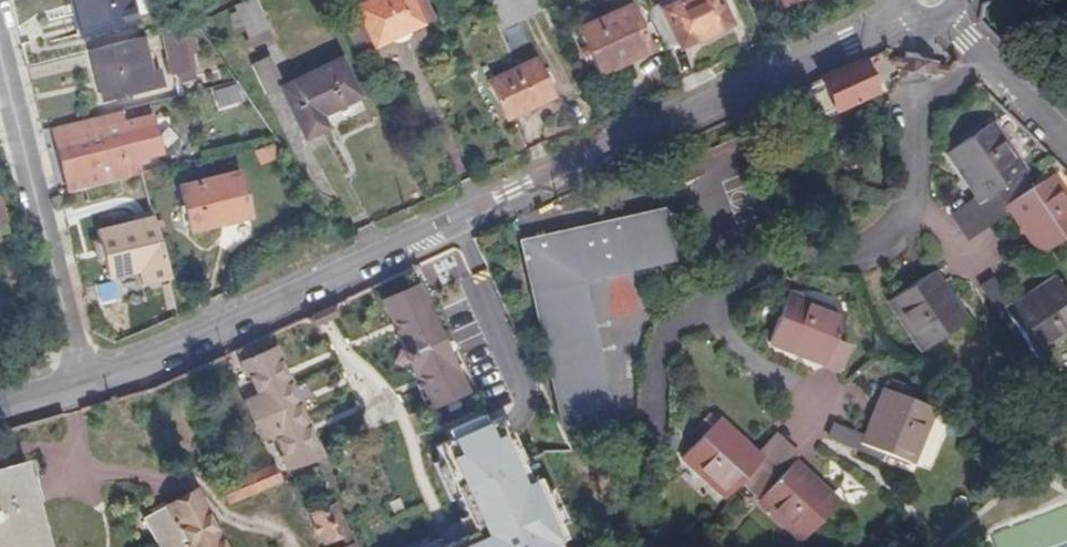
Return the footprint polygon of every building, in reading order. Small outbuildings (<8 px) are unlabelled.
[(128,0),(71,0),(73,8),(80,7),(88,36),(134,24),(128,0)] [(411,0),(383,0),(360,11),(379,48),(432,23),(424,6),(416,10),(411,0)] [(645,10),(667,55),(680,49),(682,52),(736,26),(723,0),(689,0),(663,12),(658,4),(645,10)] [(658,4),(663,12),(689,0),(665,0),(658,4)] [(736,26),(746,21),(736,0),(723,0),(736,26)] [(652,53),(633,14),(583,38),(603,77),(652,53)] [(193,41),(189,27),(163,34),(166,49),(171,48),(177,73),(193,70),(188,43),(193,41)] [(150,75),(139,40),(88,53),(103,107),(159,93),(155,74),(150,75)] [(251,63),(260,87),(278,81),(269,57),(251,63)] [(894,57),(893,66),(948,75),(950,66),(894,57)] [(360,98),(342,61),(282,89),(305,139),(328,128),(322,115),(360,98)] [(554,98),(536,61),(489,83),(505,120),(554,98)] [(859,64),(825,81),(838,110),(874,92),(859,64)] [(196,82),(193,70),(177,73),(180,85),(196,82)] [(235,88),(217,92),(222,108),(239,104),(235,88)] [(124,121),(123,112),(54,128),(69,189),(140,171),(137,157),(160,151),(160,148),(152,114),(124,121)] [(949,156),(977,198),(982,205),(998,193),(1025,176),(992,126),(949,156)] [(278,160),(272,147),(255,155),(261,168),(278,160)] [(236,171),(179,186),(188,230),(246,214),(236,171)] [(1011,213),(1040,256),(1066,238),(1066,202),(1051,179),(1008,208),(1011,213)] [(982,205),(977,198),(952,215),(961,228),(1003,201),(998,193),(982,205)] [(1003,201),(961,228),(970,240),(1011,213),(1008,208),(1003,201)] [(674,260),(663,212),(519,245),(563,435),(609,425),(579,281),(674,260)] [(145,283),(168,278),(151,213),(95,228),(107,276),(139,268),(145,283)] [(965,323),(934,274),(889,303),(921,353),(965,323)] [(1020,335),(1038,360),(1066,338),(1066,297),(1055,279),(1013,309),(1006,313),(1020,335)] [(1014,338),(1020,335),(1006,313),(1013,309),(996,283),(981,292),(1014,338)] [(435,413),(492,386),(466,331),(484,322),(472,296),(453,304),(449,297),(425,308),(416,289),(384,304),(435,413)] [(771,346),(826,368),(835,342),(844,317),(790,294),(771,346)] [(124,318),(110,323),(115,337),(128,333),(124,318)] [(267,337),(236,352),(261,411),(250,415),(263,450),(276,445),(288,473),(321,460),(276,351),(267,337)] [(835,342),(826,368),(843,374),(853,350),(835,342)] [(886,392),(867,438),(863,447),(889,457),(913,466),(935,411),(886,392)] [(729,503),(747,483),(764,464),(759,458),(720,425),(685,464),(729,503)] [(863,447),(867,438),(838,425),(831,443),(886,465),(889,457),(863,447)] [(747,483),(754,489),(790,448),(778,437),(759,458),(764,464),(747,483)] [(472,503),(505,487),(481,438),(449,455),(472,503)] [(754,489),(765,499),(796,465),(801,458),(790,448),(754,489)] [(38,460),(0,471),(0,541),(2,546),(63,546),(38,460)] [(796,465),(765,499),(762,504),(806,543),(841,504),(796,465)] [(227,503),(280,484),(276,473),(223,491),(227,503)] [(325,546),(347,536),(331,499),(309,507),(325,546)] [(210,508),(161,531),(168,546),(228,546),(210,508)]
